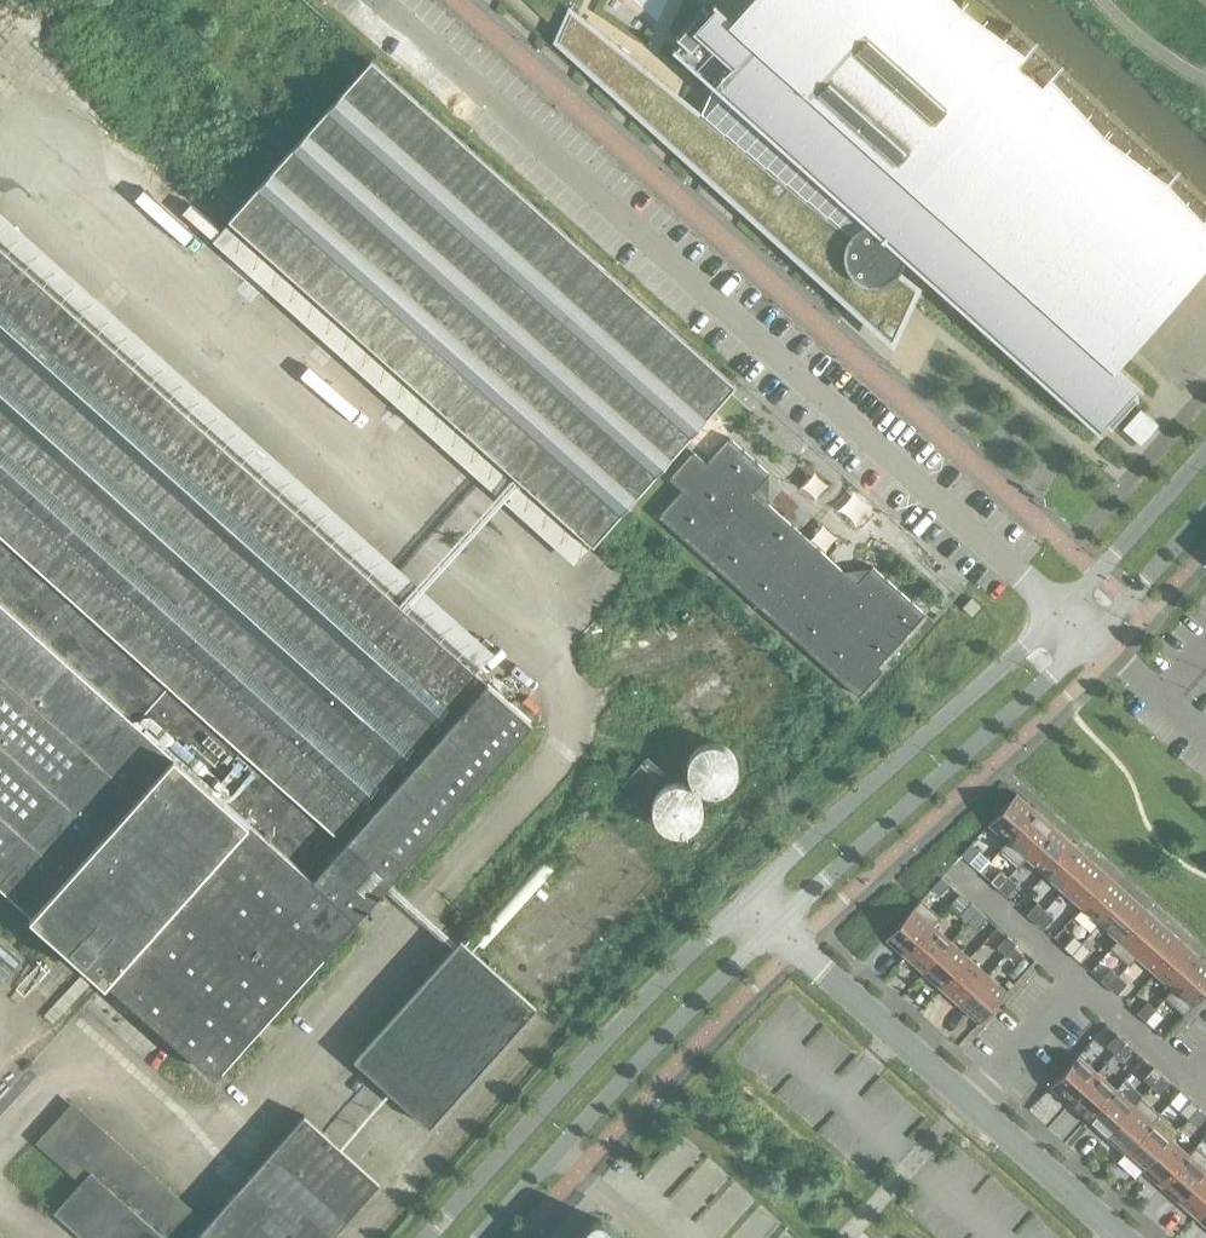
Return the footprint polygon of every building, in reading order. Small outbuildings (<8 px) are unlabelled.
[(1012,24),(994,44),(957,10),(965,2),(963,0),(955,9),(946,0),(753,0),(736,19),(714,0),(713,0),(712,2),(714,4),(708,10),(702,5),(701,7),(702,8),(678,34),(677,34),(675,35),(681,40),(676,47),(673,45),(671,47),(714,83),(703,110),(697,106),(680,139),(849,290),(855,277),(861,280),(867,282),(868,284),(871,287),(877,288),(881,286),(883,281),(892,276),(899,268),(904,256),(933,282),(932,282),(949,306),(953,300),(972,316),(971,317),(988,341),(992,335),(1011,351),(1010,352),(1027,376),(1031,370),(1050,386),(1049,387),(1066,410),(1071,406),(1100,432),(1108,423),(1111,426),(1112,424),(1111,424),(1135,397),(1136,398),(1138,396),(1132,391),(1138,384),(1140,386),(1142,384),(1113,358),(1205,254),(1205,234),(1197,226),(1205,216),(1205,197),(1012,24)] [(675,91),(577,13),(566,37),(660,121),(675,91)] [(372,58),(289,152),(282,160),(274,152),(241,188),(250,196),(230,217),(594,542),(735,383),(372,58)] [(0,246),(0,886),(86,963),(88,961),(215,1074),(531,720),(0,246)] [(1140,444),(1158,424),(1141,408),(1123,428),(1140,444)] [(925,613),(872,565),(856,583),(754,491),(770,473),(730,437),(707,463),(694,451),(669,478),(682,489),(658,516),(859,695),(883,668),(878,664),(925,613)] [(711,661),(673,707),(701,730),(739,685),(711,661)] [(711,810),(704,799),(746,771),(720,732),(683,756),(692,769),(647,798),(672,836),(711,810)] [(640,797),(663,771),(647,756),(623,782),(640,797)] [(600,800),(606,794),(600,789),(595,795),(600,800)] [(988,823),(1007,840),(1035,809),(1016,792),(988,823)] [(1000,849),(1018,865),(1026,856),(1053,826),(1035,809),(1007,840),(1000,849)] [(1026,856),(1044,873),(1072,842),(1053,826),(1026,856)] [(960,854),(969,861),(979,850),(971,842),(960,854)] [(1044,873),(1063,889),(1090,859),(1072,842),(1044,873)] [(1063,889),(1081,906),(1108,875),(1090,859),(1063,889)] [(998,888),(1009,876),(1000,868),(990,880),(998,888)] [(941,875),(930,887),(939,895),(949,883),(941,875)] [(1081,906),(1100,922),(1127,892),(1108,875),(1081,906)] [(998,888),(1006,895),(1017,883),(1009,876),(998,888)] [(1099,922),(1118,939),(1145,908),(1127,892),(1100,922),(1099,922)] [(921,898),(885,937),(905,954),(932,923),(940,915),(921,898)] [(970,901),(960,913),(968,921),(978,909),(970,901)] [(1026,913),(1035,920),(1045,909),(1037,901),(1026,913)] [(1110,947),(1128,963),(1136,955),(1164,924),(1145,908),(1118,939),(1110,947)] [(978,909),(968,921),(977,928),(987,917),(978,909)] [(1035,920),(1043,928),(1053,916),(1045,909),(1035,920)] [(932,923),(905,954),(923,971),(951,940),(932,923)] [(1136,955),(1154,972),(1182,941),(1164,924),(1136,955)] [(1072,953),(1082,942),(1073,934),(1063,946),(1072,953)] [(1007,935),(997,946),(1005,953),(1015,942),(1007,935)] [(354,1058),(395,1095),(429,1125),(536,1005),(461,938),(354,1058)] [(951,940),(923,971),(941,987),(969,957),(951,940)] [(1154,972),(1173,988),(1200,957),(1182,941),(1154,972)] [(1015,942),(1005,953),(1013,961),(1024,949),(1015,942)] [(1072,953),(1080,961),(1090,949),(1082,942),(1072,953)] [(987,973),(969,957),(941,987),(960,1004),(987,973)] [(1184,1014),(1205,990),(1205,963),(1200,957),(1173,988),(1165,997),(1184,1014)] [(1108,986),(1118,975),(1110,967),(1100,979),(1108,986)] [(1007,990),(987,973),(960,1004),(979,1021),(1007,990)] [(1127,982),(1118,975),(1108,986),(1117,994),(1127,982)] [(1137,1012),(1145,1019),(1155,1008),(1147,1000),(1137,1012)] [(1145,1019),(1153,1027),(1164,1015),(1155,1008),(1145,1019)] [(1106,1044),(1114,1052),(1125,1040),(1116,1033),(1106,1044)] [(1125,1040),(1114,1052),(1123,1059),(1133,1048),(1125,1040)] [(1050,1085),(1069,1102),(1097,1071),(1077,1054),(1050,1085)] [(1153,1066),(1143,1077),(1151,1085),(1161,1073),(1153,1066)] [(1069,1102),(1088,1118),(1115,1088),(1097,1071),(1069,1102)] [(1161,1073),(1151,1085),(1160,1092),(1170,1081),(1161,1073)] [(1088,1118),(1106,1135),(1134,1104),(1115,1088),(1088,1118)] [(1124,1151),(1160,1112),(1141,1096),(1134,1104),(1106,1135),(1124,1151)] [(1190,1099),(1180,1110),(1188,1117),(1198,1106),(1190,1099)] [(209,1221),(72,1100),(35,1141),(81,1181),(54,1211),(85,1237),(329,1237),(379,1181),(304,1114),(209,1221)] [(1188,1117),(1196,1125),(1205,1114),(1205,1113),(1198,1106),(1188,1117)] [(1124,1151),(1143,1168),(1170,1137),(1178,1129),(1160,1112),(1124,1151)] [(1143,1168),(1161,1184),(1189,1154),(1170,1137),(1143,1168)] [(1205,1171),(1205,1154),(1196,1145),(1189,1154),(1161,1184),(1180,1201),(1205,1171)] [(1198,1217),(1205,1208),(1205,1171),(1180,1201),(1198,1217)] [(1205,1224),(1205,1208),(1198,1217),(1205,1224)] [(605,1221),(600,1218),(594,1218),(589,1222),(574,1237),(625,1237),(605,1221)]
